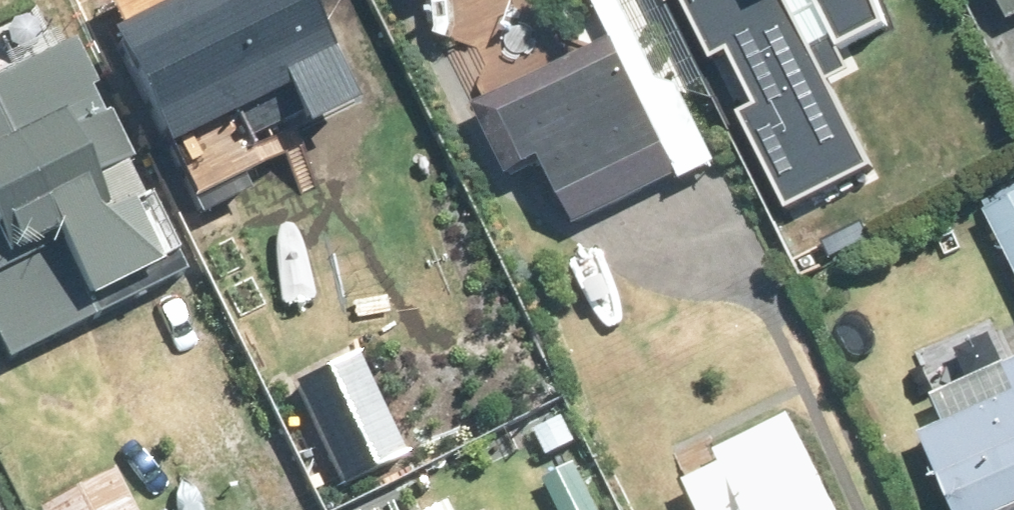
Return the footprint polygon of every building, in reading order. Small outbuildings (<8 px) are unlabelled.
[(105,22),(110,31),(106,33),(195,212),(253,185),(233,150),(298,119),(302,129),(355,104),(302,0),(150,0),(105,22)] [(786,198),(864,161),(827,82),(847,72),(836,50),(888,25),(876,0),(692,0),(786,198)] [(1009,17),(1013,14),(1013,0),(1001,0),(1009,17)] [(612,33),(473,103),(509,173),(544,155),(578,221),(681,169),(612,33)] [(86,88),(92,87),(68,39),(0,75),(0,346),(7,359),(185,269),(142,184),(134,187),(123,165),(130,162),(105,113),(99,115),(86,88)] [(984,210),(1013,268),(1013,194),(984,210)] [(952,226),(934,236),(945,256),(963,247),(952,226)] [(304,282),(254,308),(269,339),(321,313),(304,282)] [(358,352),(292,382),(339,482),(405,451),(358,352)] [(932,392),(945,421),(920,432),(955,509),(1007,509),(1013,507),(1013,355),(932,392)] [(686,480),(701,509),(840,509),(792,412),(718,449),(723,461),(686,480)] [(566,415),(535,430),(548,455),(578,439),(566,415)] [(37,508),(38,509),(135,509),(111,466),(37,508)]
